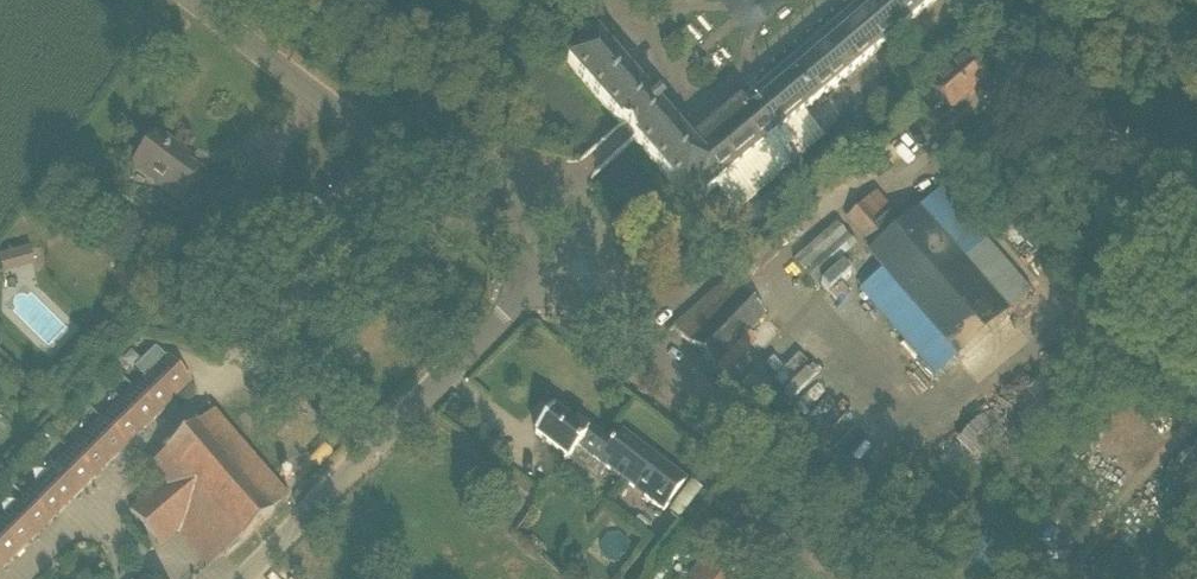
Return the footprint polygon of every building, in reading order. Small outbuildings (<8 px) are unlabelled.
[(634,140),(685,199),(698,187),(705,196),(937,0),(861,0),(690,145),(656,106),(597,37),(568,63),(620,123),(627,132),(634,140)] [(785,6),(769,18),(782,35),(798,23),(785,6)] [(992,81),(970,57),(932,90),(952,113),(992,81)] [(178,201),(199,173),(181,159),(185,154),(158,133),(136,162),(167,184),(163,190),(178,201)] [(846,220),(891,268),(910,250),(898,237),(905,230),(889,214),(883,220),(865,202),(846,220)] [(846,264),(861,252),(840,224),(795,259),(823,295),(852,272),(846,264)] [(33,264),(28,245),(0,252),(0,272),(33,264)] [(673,328),(715,368),(732,351),(764,317),(721,278),(673,328)] [(191,384),(166,357),(0,519),(0,571),(191,384)] [(536,434),(568,459),(578,446),(664,511),(687,481),(622,431),(613,443),(576,415),(571,421),(555,409),(536,434)] [(150,467),(226,554),(242,540),(243,541),(274,513),(274,512),(290,498),(214,411),(150,467)] [(709,558),(692,578),(736,578),(709,558)]
